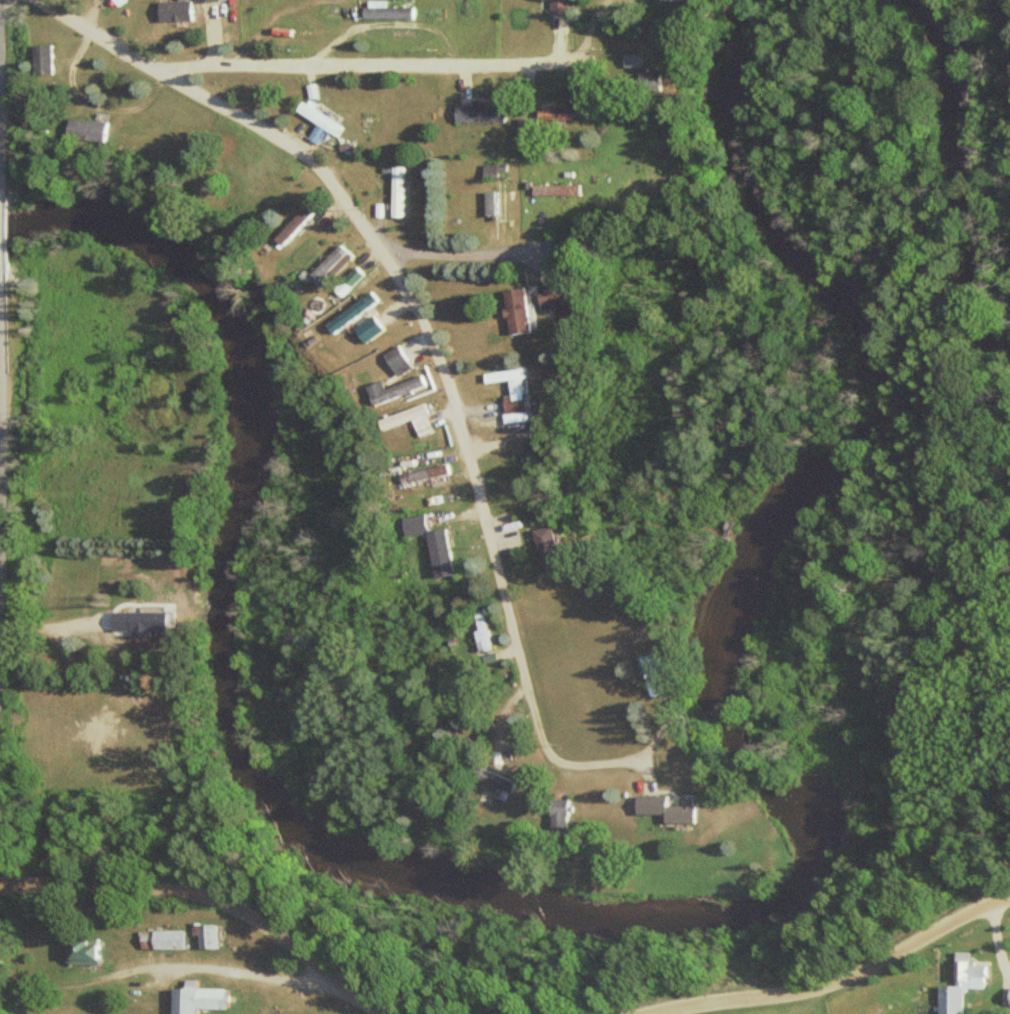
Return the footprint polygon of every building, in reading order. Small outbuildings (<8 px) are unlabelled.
[(548,13),(567,13),(567,0),(548,0),(548,13)] [(39,46),(39,76),(60,76),(60,46),(39,46)] [(314,107),(299,99),(292,115),(337,137),(342,127),(312,112),(314,107)] [(452,124),(501,124),(501,104),(452,104),(452,124)] [(587,109),(536,109),(536,121),(587,121),(587,109)] [(389,219),(403,219),(403,168),(390,168),(389,219)] [(484,193),(484,219),(504,219),(504,180),(492,180),(492,193),(484,193)] [(320,265),(325,273),(331,269),(325,261),(320,265)] [(536,288),(536,308),(561,308),(561,288),(536,288)] [(502,291),(506,333),(526,331),(522,289),(502,291)] [(325,324),(333,335),(379,302),(371,291),(325,324)] [(381,333),(373,317),(352,326),(360,342),(381,333)] [(410,368),(398,346),(382,355),(394,377),(410,368)] [(482,374),(483,383),(520,379),(519,370),(482,374)] [(383,388),(381,381),(363,387),(370,407),(426,388),(422,375),(383,388)] [(504,416),(523,411),(519,394),(500,399),(504,416)] [(429,432),(420,405),(373,420),(377,432),(409,422),(414,437),(429,432)] [(429,579),(451,576),(444,529),(427,531),(424,515),(398,519),(401,538),(423,535),(429,579)] [(473,651),(485,651),(485,611),(473,611),(473,651)] [(144,632),(144,640),(161,640),(161,612),(106,612),(106,632),(144,632)] [(514,781),(474,767),(470,778),(510,793),(514,781)] [(632,816),(657,816),(657,798),(632,798),(632,816)] [(690,801),(678,801),(678,807),(660,807),(660,824),(690,824),(690,801)] [(548,828),(564,828),(564,812),(548,812),(548,828)] [(212,949),(212,925),(194,925),(194,949),(212,949)] [(136,931),(136,950),(180,950),(180,931),(136,931)] [(109,963),(109,939),(80,939),(80,963),(109,963)] [(936,1013),(959,1013),(960,989),(985,990),(986,965),(966,965),(966,959),(953,959),(952,986),(937,986),(936,1013)] [(168,1013),(191,1013),(191,988),(168,988),(168,1013)]
